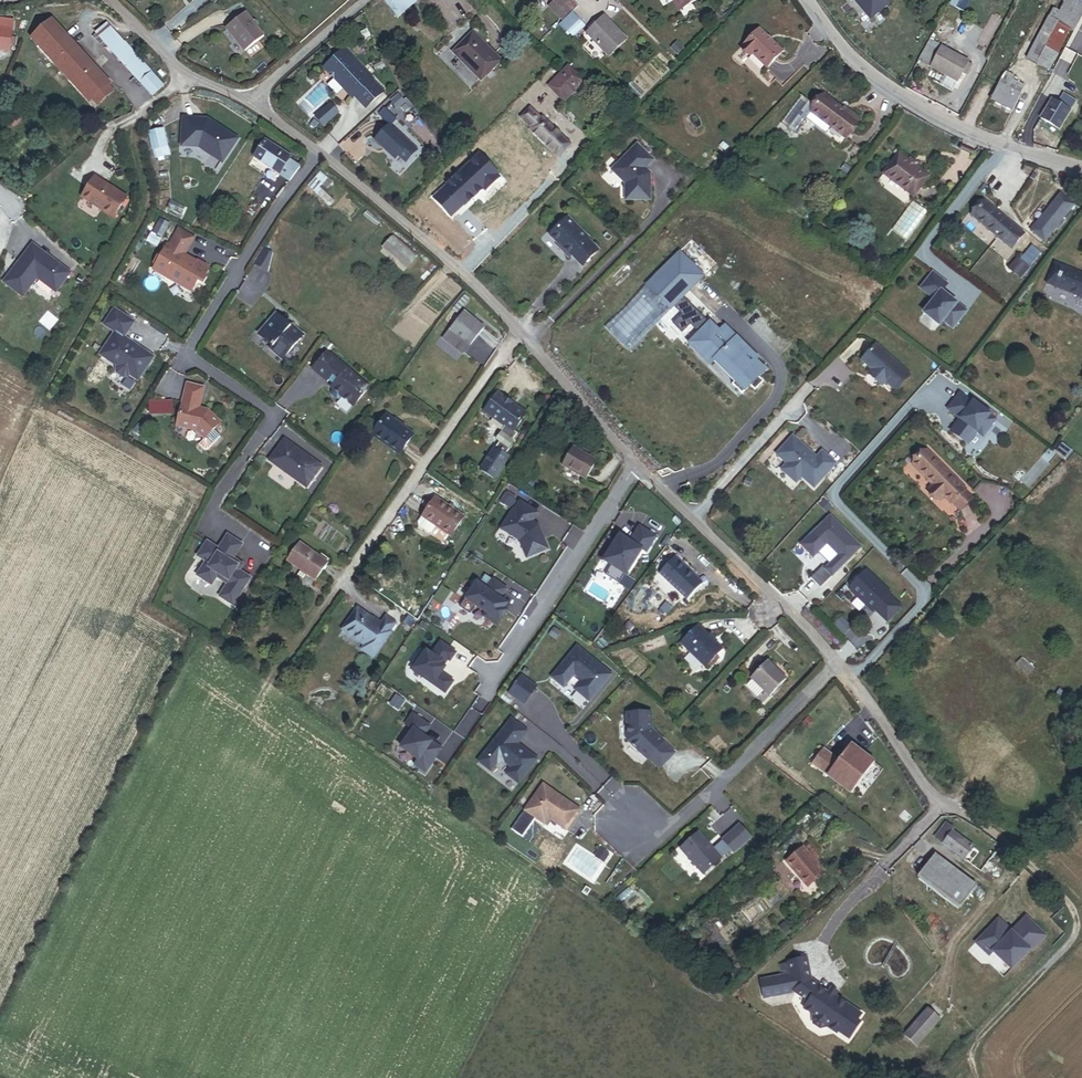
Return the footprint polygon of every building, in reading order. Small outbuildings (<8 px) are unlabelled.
[(414,4),(411,0),(385,0),(384,1),(396,17),(414,4)] [(566,0),(555,0),(548,7),(561,20),(574,8),(566,0)] [(673,0),(679,10),(696,0),(673,0)] [(859,2),(857,3),(864,11),(865,10),(873,20),(892,4),(888,0),(857,0),(859,2)] [(1078,24),(1081,15),(1081,6),(1070,0),(1065,0),(1058,14),(1078,24)] [(1027,60),(1049,71),(1070,29),(1074,31),(1078,24),(1058,14),(1052,11),(1027,60)] [(711,20),(715,23),(721,18),(717,14),(711,20)] [(253,25),(245,15),(227,29),(246,53),(264,38),(256,28),(258,26),(255,23),(253,25)] [(609,58),(628,40),(605,17),(586,35),(609,58)] [(9,52),(14,21),(0,19),(0,50),(9,52)] [(543,25),(538,19),(533,24),(538,30),(543,25)] [(110,85),(52,22),(32,39),(91,103),(93,101),(107,88),(110,85)] [(573,38),(585,27),(580,22),(568,32),(573,38)] [(152,95),(164,85),(108,24),(97,35),(152,95)] [(370,36),(367,29),(358,34),(361,40),(370,36)] [(782,51),(759,29),(742,47),(751,55),(752,53),(767,67),(782,51)] [(481,82),(501,63),(474,35),(454,54),(481,82)] [(972,66),(967,64),(968,61),(929,40),(918,61),(957,82),(962,72),(967,75),(972,66)] [(373,79),(344,48),(325,66),(336,77),(334,78),(352,98),(355,96),(366,108),(383,92),(372,80),(373,79)] [(385,68),(382,62),(374,66),(377,72),(385,68)] [(163,78),(166,75),(161,70),(158,73),(163,78)] [(576,91),(584,84),(571,70),(550,90),(556,96),(570,84),(576,91)] [(992,100),(1011,111),(1024,88),(1013,81),(1016,77),(1007,72),(992,100)] [(556,96),(563,103),(576,91),(570,84),(556,96)] [(98,106),(112,93),(107,88),(93,101),(98,106)] [(643,96),(636,89),(633,92),(640,100),(643,96)] [(1057,105),(1069,112),(1076,101),(1064,94),(1057,105)] [(405,103),(399,95),(391,102),(397,109),(405,103)] [(856,121),(823,95),(811,111),(812,112),(807,118),(825,132),(830,125),(844,136),(856,121)] [(1056,129),(1058,130),(1069,112),(1057,105),(1052,101),(1041,119),(1044,121),(1041,125),(1054,133),(1056,129)] [(335,118),(326,109),(313,121),(322,130),(335,118)] [(558,157),(569,146),(542,120),(540,122),(529,111),(521,119),(532,130),(531,131),(558,157)] [(208,119),(182,117),(180,148),(199,149),(223,167),(240,140),(208,119)] [(408,161),(417,151),(409,144),(390,126),(375,141),(395,159),(397,157),(400,154),(408,161)] [(155,161),(172,157),(165,130),(149,133),(155,161)] [(252,157),(278,175),(288,160),(290,157),(264,139),(252,157)] [(645,168),(653,160),(637,144),(612,170),(625,184),(626,200),(650,200),(650,173),(645,168)] [(405,164),(408,161),(400,154),(397,157),(405,164)] [(929,177),(914,166),(916,164),(910,159),(908,161),(899,154),(884,174),(886,176),(881,182),(887,187),(892,180),(913,197),(929,177)] [(485,191),(500,178),(479,155),(434,197),(452,216),(465,204),(466,205),(483,189),(485,191)] [(288,160),(278,175),(289,182),(300,168),(288,160)] [(847,175),(851,169),(845,164),(840,170),(847,175)] [(315,193),(320,188),(322,185),(327,179),(320,173),(308,187),(315,193)] [(132,199),(101,177),(87,196),(118,218),(132,199)] [(327,189),(332,183),(327,179),(322,185),(327,189)] [(330,207),(334,202),(320,188),(315,193),(330,207)] [(1030,232),(1043,243),(1072,207),(1059,196),(1030,232)] [(1010,251),(1022,236),(983,203),(971,218),(1010,251)] [(373,216),(366,211),(363,215),(369,221),(373,216)] [(376,226),(379,222),(373,216),(369,221),(376,226)] [(598,250),(587,239),(588,238),(568,217),(550,235),(559,244),(562,247),(561,249),(569,257),(571,255),(582,266),(598,250)] [(163,236),(167,227),(158,223),(153,231),(163,236)] [(184,255),(194,238),(179,229),(169,246),(168,245),(164,250),(162,249),(158,257),(160,258),(156,264),(153,270),(191,291),(198,280),(203,283),(206,277),(206,275),(207,270),(206,265),(198,261),(196,262),(184,255)] [(407,268),(418,255),(403,242),(401,244),(393,237),(383,248),(407,268)] [(70,273),(35,246),(8,282),(26,295),(39,278),(57,291),(70,273)] [(1010,270),(1020,279),(1039,255),(1031,248),(1019,263),(1017,261),(1010,270)] [(266,270),(271,254),(263,250),(255,264),(266,270)] [(704,276),(679,252),(646,286),(671,310),(674,307),(683,297),(704,276)] [(1056,265),(1048,285),(1081,298),(1081,299),(1081,275),(1056,265)] [(924,314),(939,326),(943,322),(953,329),(966,313),(942,293),(948,286),(933,274),(921,290),(935,300),(924,314)] [(463,307),(471,299),(467,295),(459,303),(463,307)] [(709,323),(683,297),(674,307),(682,315),(673,324),(682,333),(690,325),(699,333),(709,323)] [(453,310),(458,316),(465,309),(463,307),(459,303),(453,310)] [(153,357),(124,337),(134,322),(115,309),(104,325),(115,332),(100,354),(117,367),(116,369),(117,373),(123,377),(127,376),(129,374),(138,380),(153,357)] [(444,340),(463,356),(486,329),(466,313),(444,340)] [(295,330),(276,314),(260,332),(273,343),(271,345),(273,347),(270,349),(282,360),(303,335),(296,329),(295,330)] [(758,358),(737,337),(725,326),(719,331),(710,322),(709,323),(699,333),(698,334),(707,343),(698,353),(710,365),(714,361),(735,381),(730,386),(740,395),(749,387),(754,391),(762,382),(758,378),(765,369),(756,360),(758,358)] [(698,353),(707,343),(698,334),(688,344),(698,353)] [(910,375),(876,344),(862,360),(872,369),(868,373),(882,385),(886,382),(895,391),(910,375)] [(344,396),(356,405),(371,386),(327,352),(314,370),(329,382),(330,381),(335,384),(332,387),(335,389),(333,392),(334,395),(339,399),(342,399),(344,396)] [(198,408),(203,388),(187,384),(177,426),(197,430),(204,438),(220,422),(208,411),(198,408)] [(514,431),(527,414),(498,393),(484,413),(505,429),(513,434),(514,431)] [(972,402),(960,393),(948,408),(960,418),(951,430),(967,443),(977,431),(982,435),(995,419),(989,414),(990,413),(973,401),(972,402)] [(373,437),(399,455),(413,435),(387,416),(373,437)] [(514,440),(518,434),(514,431),(513,434),(505,429),(498,439),(502,442),(497,449),(506,455),(516,441),(514,440)] [(323,466),(285,438),(268,460),(307,488),(323,466)] [(815,488),(835,465),(823,453),(816,460),(813,457),(814,456),(794,438),(778,455),(788,464),(783,470),(797,483),(803,477),(815,488)] [(480,471),(493,481),(510,458),(506,455),(497,449),(496,448),(480,471)] [(585,480),(595,462),(573,449),(563,467),(585,480)] [(966,492),(967,491),(927,452),(913,466),(934,487),(928,493),(939,503),(944,498),(959,512),(973,499),(966,492)] [(450,538),(465,518),(436,497),(418,523),(419,527),(428,533),(432,533),(435,528),(450,538)] [(539,513),(521,501),(515,510),(514,509),(501,528),(520,541),(528,559),(549,550),(539,526),(536,527),(531,524),(533,522),(539,513)] [(861,549),(831,518),(810,539),(823,551),(828,544),(841,557),(839,558),(845,565),(861,549)] [(614,541),(602,560),(612,566),(605,576),(619,584),(625,575),(626,576),(642,551),(646,554),(656,538),(640,528),(630,543),(627,541),(626,543),(619,538),(616,542),(614,541)] [(244,545),(228,534),(219,548),(207,540),(196,557),(205,562),(196,576),(213,587),(217,580),(225,585),(217,598),(233,608),(252,578),(240,571),(244,564),(235,558),(244,545)] [(315,582),(328,564),(301,544),(288,563),(302,573),(300,576),(305,580),(308,577),(315,582)] [(702,584),(676,558),(677,557),(666,547),(654,563),(663,572),(660,575),(686,600),(702,584)] [(892,594),(868,572),(853,588),(853,592),(875,613),(877,611),(890,623),(903,608),(889,596),(892,594)] [(477,584),(460,610),(470,617),(476,608),(486,615),(484,618),(498,628),(508,613),(504,611),(508,606),(500,601),(507,591),(493,581),(486,591),(477,584)] [(361,651),(373,660),(398,625),(386,616),(380,624),(358,609),(342,632),(363,647),(361,651)] [(705,669),(723,651),(698,627),(680,645),(705,669)] [(425,653),(413,671),(425,679),(424,680),(446,695),(454,684),(442,676),(446,670),(442,667),(447,660),(451,663),(456,655),(441,645),(432,657),(425,653)] [(600,666),(577,647),(552,677),(563,687),(574,674),(580,679),(580,682),(574,689),(589,702),(611,676),(602,668),(601,669),(599,667),(600,666)] [(619,656),(611,650),(603,653),(612,662),(613,662),(618,656),(619,656)] [(305,664),(309,658),(305,655),(301,661),(305,664)] [(626,664),(618,656),(613,662),(621,670),(626,664)] [(751,679),(770,697),(786,680),(768,662),(751,679)] [(521,676),(510,693),(524,703),(536,686),(521,676)] [(627,714),(628,741),(648,760),(649,759),(660,769),(675,754),(663,743),(664,742),(659,737),(658,738),(651,731),(652,730),(651,713),(627,714)] [(415,718),(408,728),(415,733),(403,751),(421,763),(417,768),(429,776),(445,752),(434,745),(433,746),(427,742),(428,741),(426,739),(433,730),(415,718)] [(519,744),(528,732),(511,718),(476,763),(491,773),(497,766),(504,765),(509,769),(504,775),(518,786),(539,760),(519,744)] [(851,794),(874,762),(850,744),(838,760),(822,749),(811,764),(851,794)] [(581,811),(542,783),(523,811),(545,827),(549,821),(566,833),(581,811)] [(696,834),(679,850),(702,875),(729,850),(732,853),(748,839),(737,827),(711,850),(696,834)] [(939,840),(944,844),(953,833),(948,829),(939,840)] [(976,849),(954,832),(953,833),(944,844),(966,861),(976,849)] [(824,873),(804,848),(786,862),(807,887),(824,873)] [(598,865),(575,849),(565,864),(587,881),(598,865)] [(600,850),(594,858),(600,863),(607,855),(600,850)] [(960,908),(976,886),(937,856),(920,877),(960,908)] [(816,913),(810,906),(797,916),(803,923),(816,913)] [(994,924),(975,944),(988,957),(992,953),(1011,970),(1029,951),(1030,952),(1045,937),(1029,921),(1015,936),(1011,932),(1007,936),(994,924)] [(788,930),(783,924),(779,928),(784,934),(788,930)] [(861,1014),(835,996),(828,992),(827,993),(825,992),(824,994),(818,989),(820,986),(811,980),(807,958),(788,962),(788,964),(780,965),(782,976),(761,980),(764,998),(795,992),(801,997),(803,996),(807,999),(806,1000),(808,1002),(804,1009),(812,1015),(813,1024),(820,1028),(827,1027),(836,1034),(838,1032),(849,1039),(860,1023),(857,1020),(861,1014)] [(738,975),(743,970),(737,964),(732,969),(738,975)] [(835,996),(838,992),(831,987),(828,992),(835,996)] [(916,1048),(940,1020),(928,1010),(904,1037),(916,1048)] [(942,1069),(934,1062),(920,1077),(934,1077),(942,1069)]
